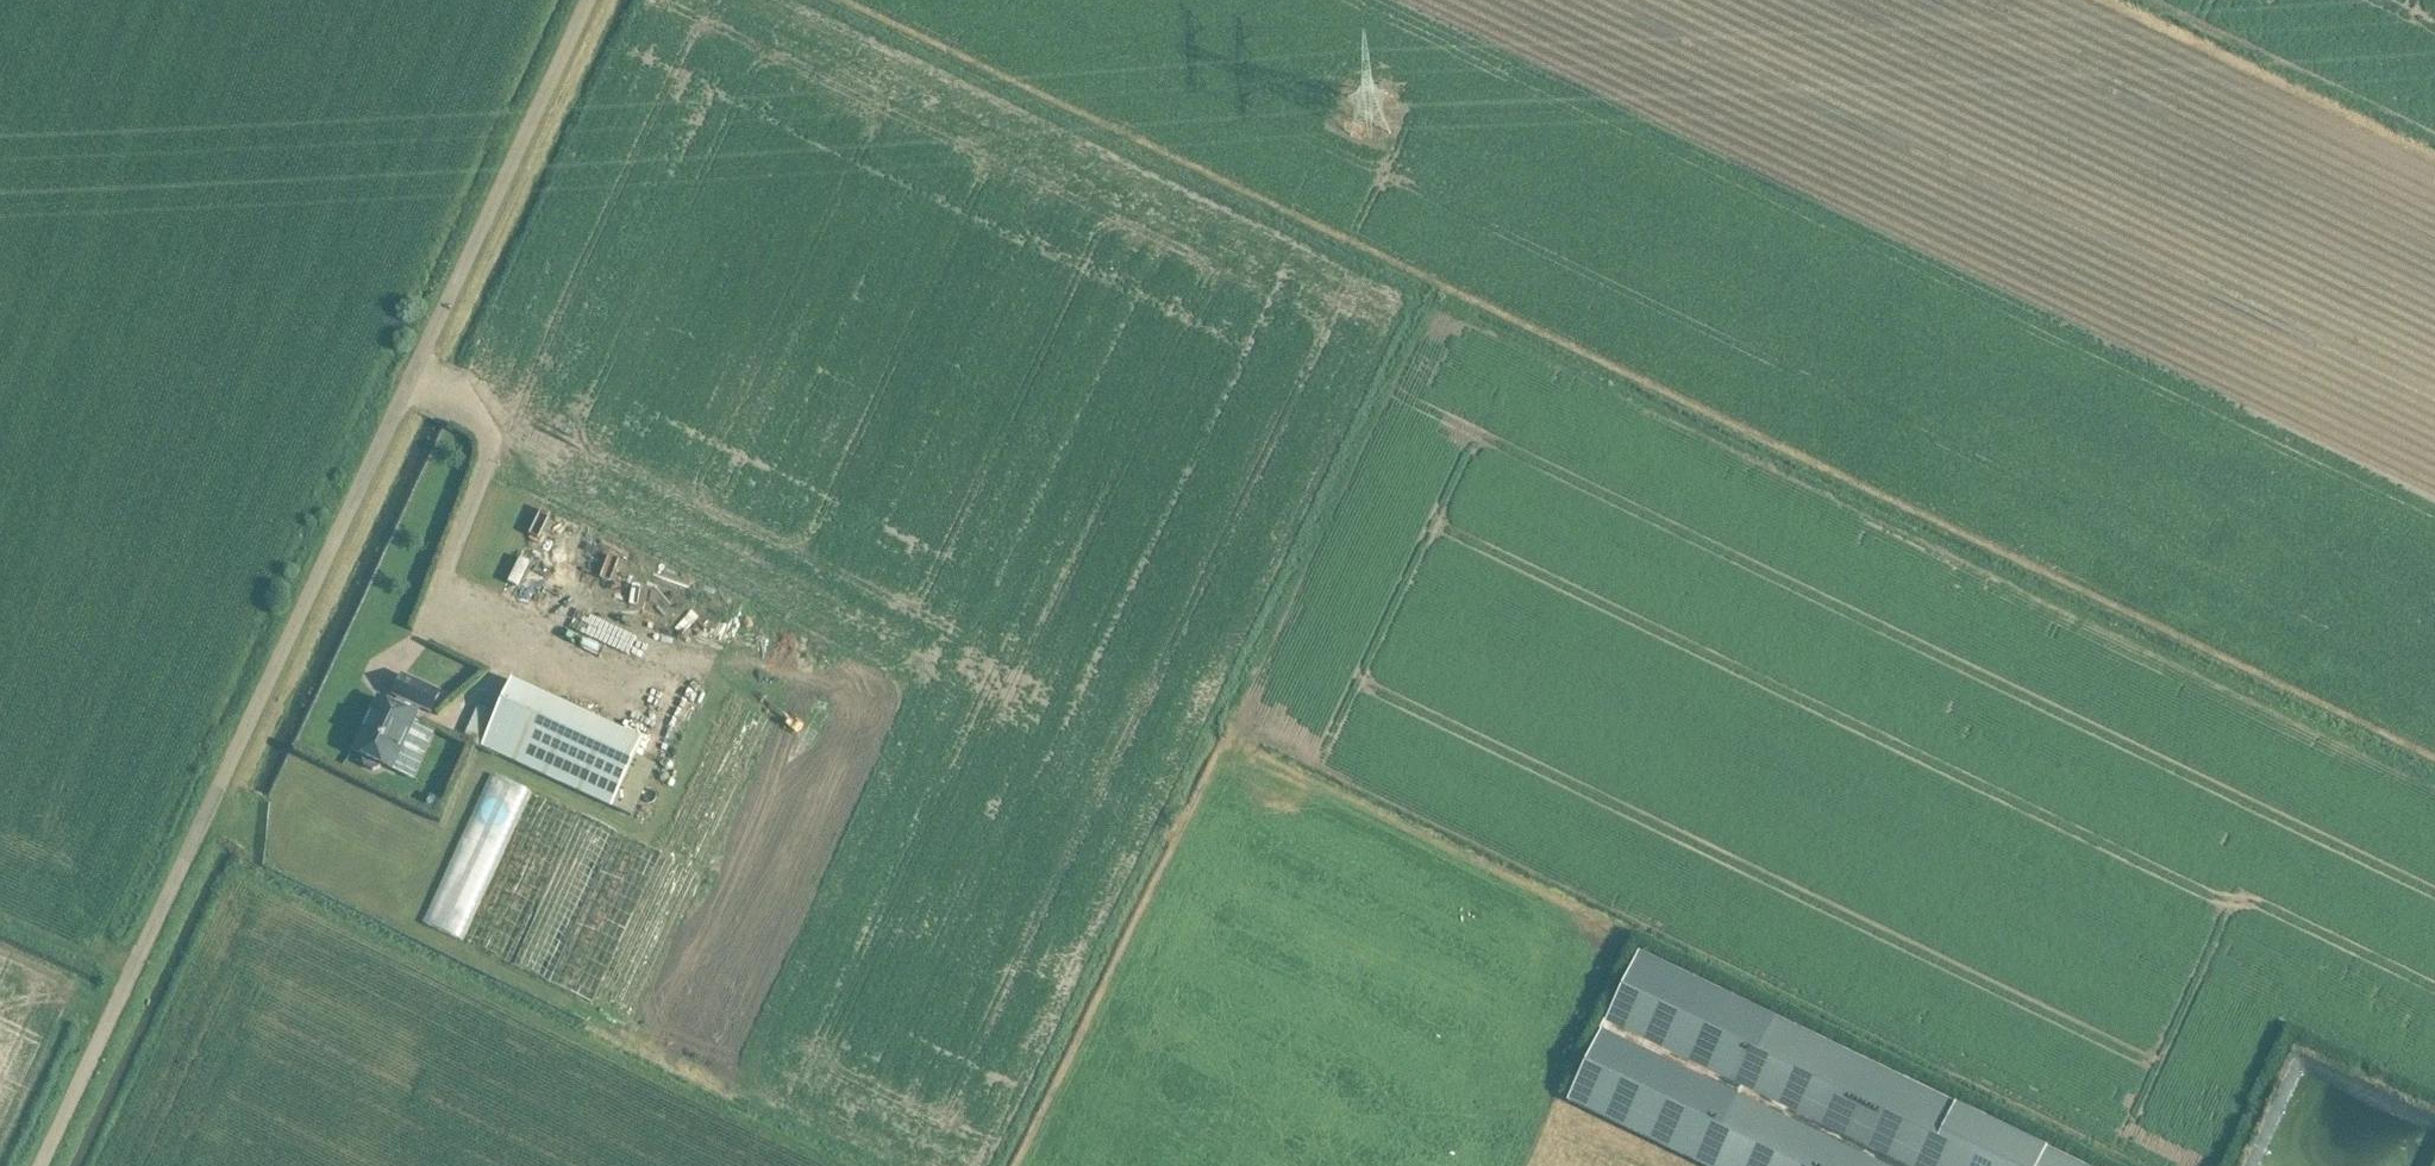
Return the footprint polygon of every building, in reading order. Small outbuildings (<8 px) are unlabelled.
[(354,752),(362,756),(365,757),(364,761),(365,766),(374,770),(380,769),(382,765),(385,766),(393,770),(417,717),(414,715),(418,707),(431,713),(440,693),(403,676),(394,696),(399,698),(395,706),(378,699),(354,752)] [(643,742),(565,705),(513,681),(482,747),(612,807),(643,742)] [(431,772),(454,722),(436,714),(413,763),(431,772)] [(503,766),(446,916),(484,931),(541,780),(503,766)] [(612,856),(627,820),(598,808),(583,843),(612,856)] [(538,913),(520,954),(594,986),(602,985),(613,959),(611,943),(623,942),(621,922),(623,918),(620,894),(603,887),(611,869),(583,857),(570,859),(563,876),(543,879),(558,885),(550,905),(554,906),(530,909),(538,913)] [(1567,1103),(1698,1165),(2080,1165),(1775,1021),(1772,1019),(1638,955),(1613,1006),(1567,1103)]
